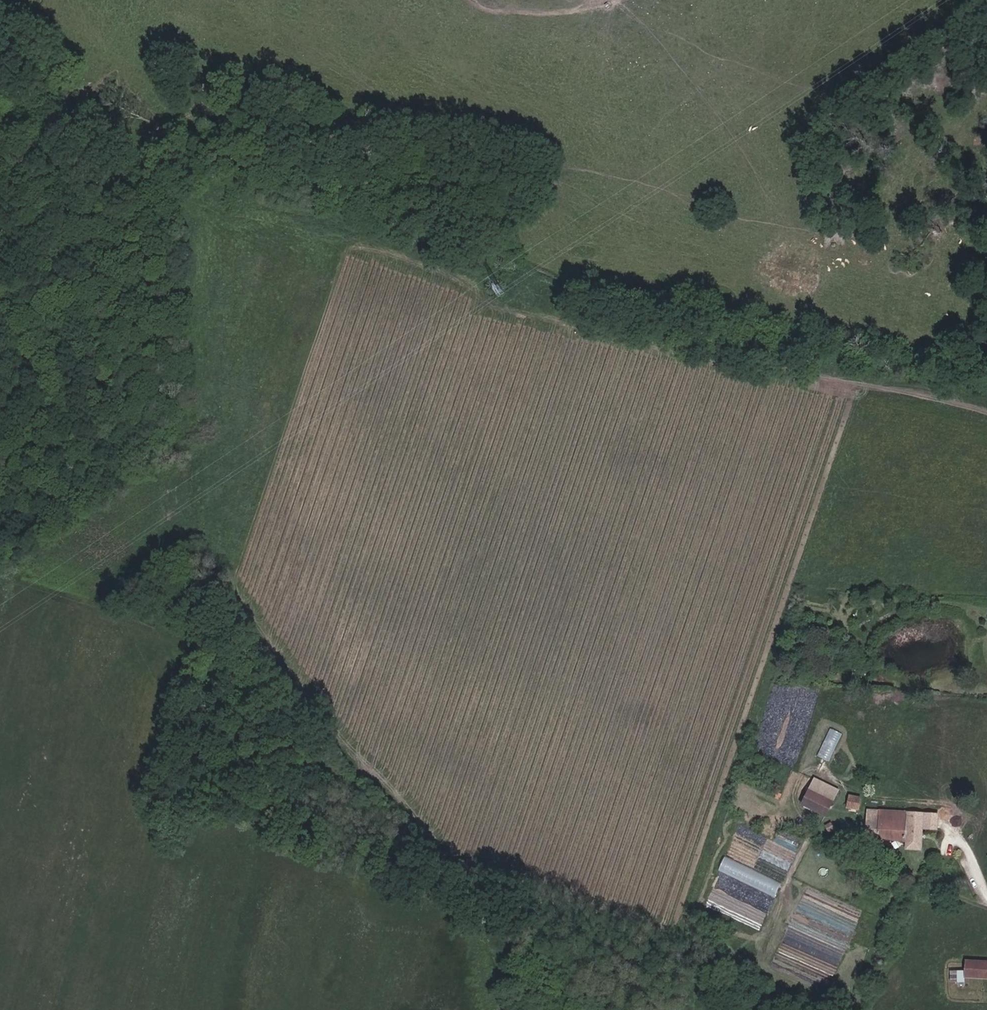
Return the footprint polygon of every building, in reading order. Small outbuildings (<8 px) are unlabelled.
[(832,804),(808,792),(802,804),(826,817),(832,804)] [(845,796),(846,810),(859,810),(858,797),(845,796)] [(919,848),(921,814),(867,810),(865,839),(907,842),(907,848),(919,848)] [(936,828),(937,816),(925,816),(925,828),(936,828)] [(847,853),(850,846),(843,843),(840,850),(847,853)] [(764,873),(756,886),(776,897),(784,884),(764,873)] [(966,961),(965,977),(986,979),(986,962),(966,961)]
